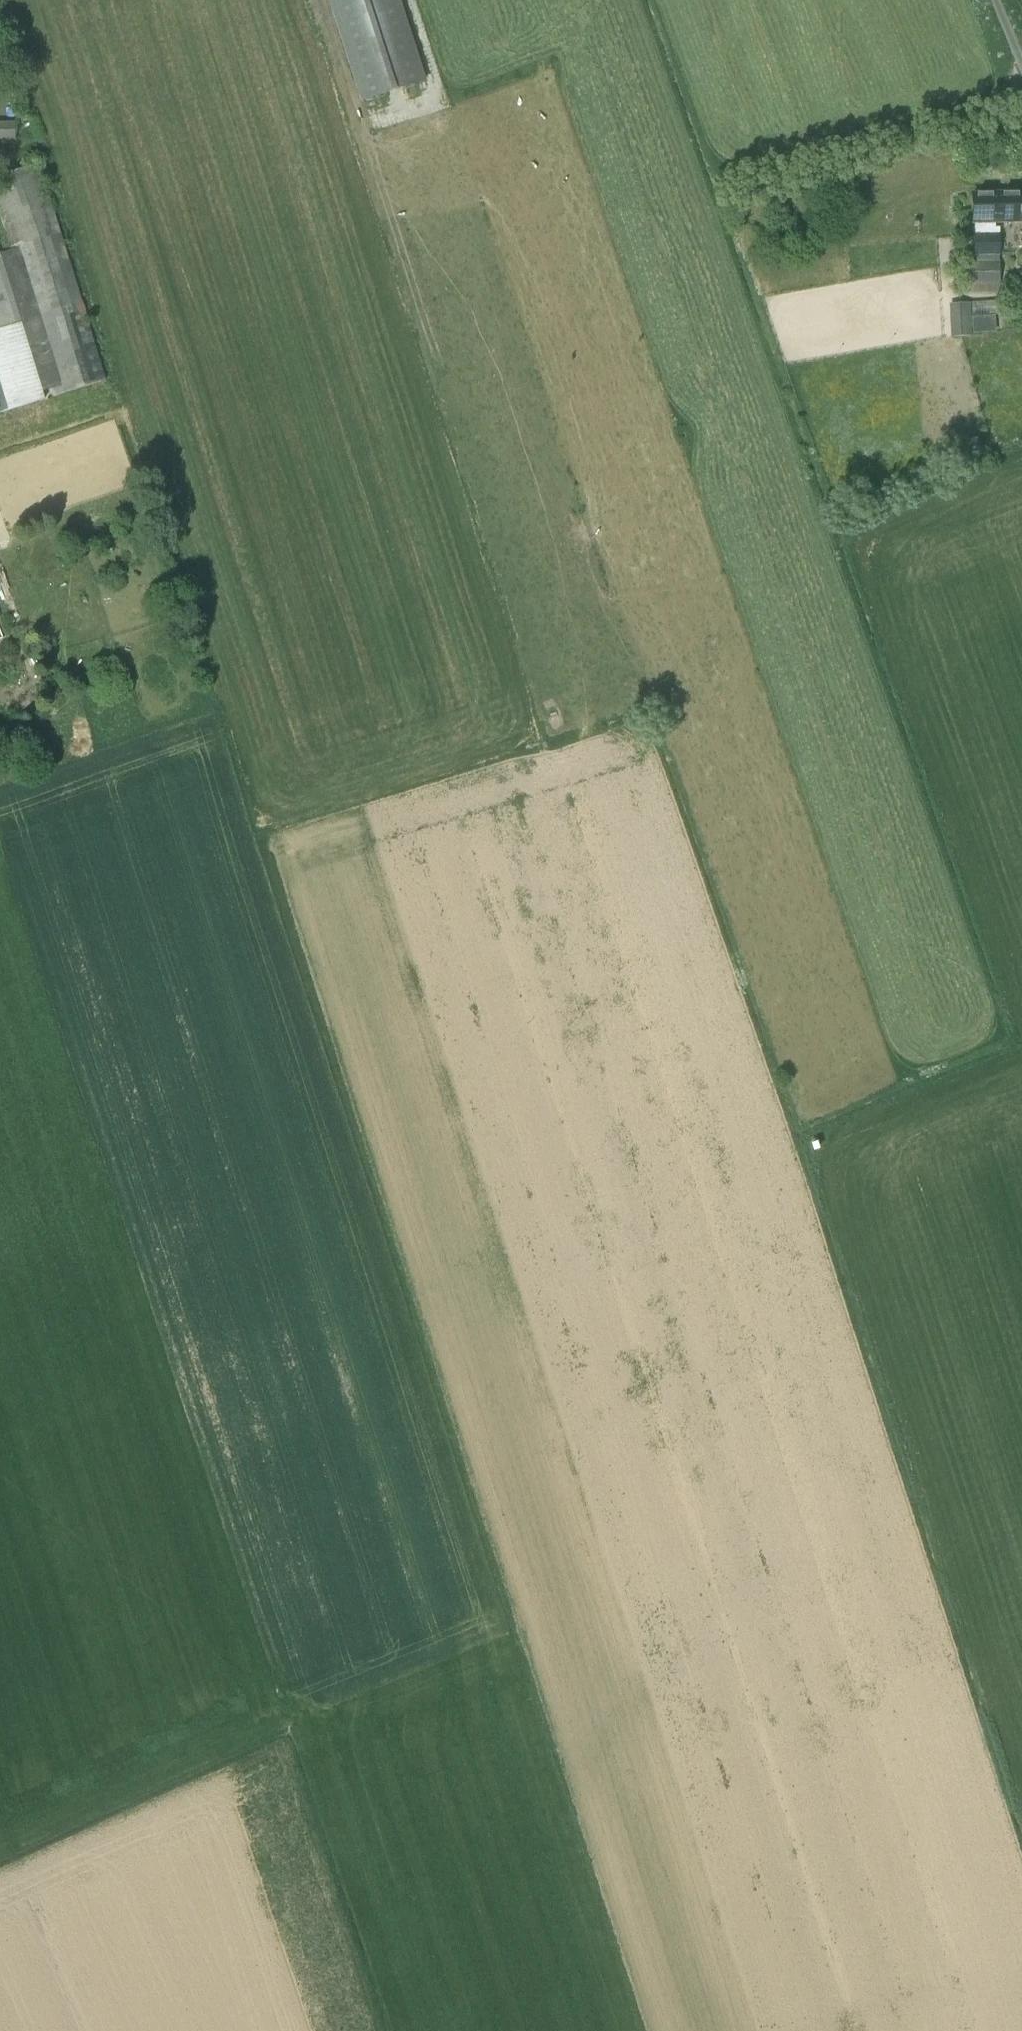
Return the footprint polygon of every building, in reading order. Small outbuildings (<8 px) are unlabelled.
[(361,100),(424,80),(398,0),(329,0),(361,100)] [(0,123),(0,141),(15,140),(14,123),(0,123)] [(45,399),(42,392),(53,388),(56,396),(106,380),(37,163),(0,176),(0,222),(9,251),(0,254),(0,414),(45,399)] [(975,262),(968,262),(969,293),(1000,292),(998,234),(995,234),(994,223),(1021,223),(1021,220),(1021,195),(1021,194),(972,194),(972,223),(974,223),(975,262)] [(969,304),(949,304),(950,337),(971,337),(969,304)] [(973,333),(995,332),(994,317),(972,318),(973,333)]
